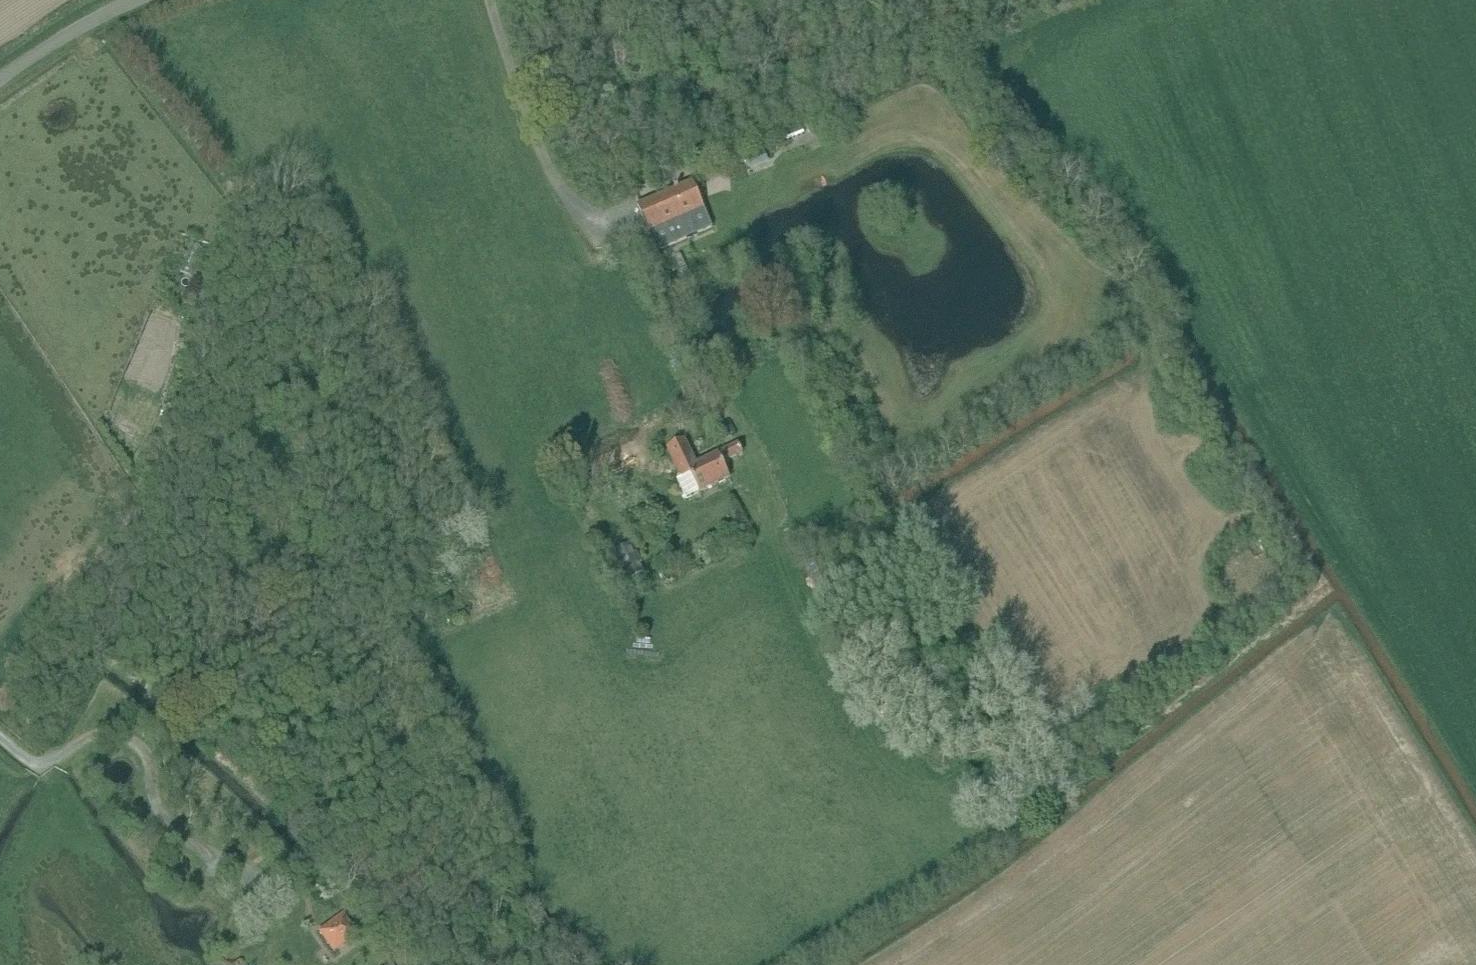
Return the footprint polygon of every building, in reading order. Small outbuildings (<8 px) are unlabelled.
[(764,145),(744,152),(749,169),(769,162),(764,145)] [(694,183),(639,207),(657,249),(712,225),(694,183)] [(687,441),(668,450),(684,482),(692,478),(700,494),(731,479),(723,463),(743,453),(739,446),(699,466),(687,441)] [(631,543),(616,551),(632,580),(645,572),(631,543)] [(342,915),(319,933),(329,945),(338,939),(343,945),(358,934),(342,915)]
